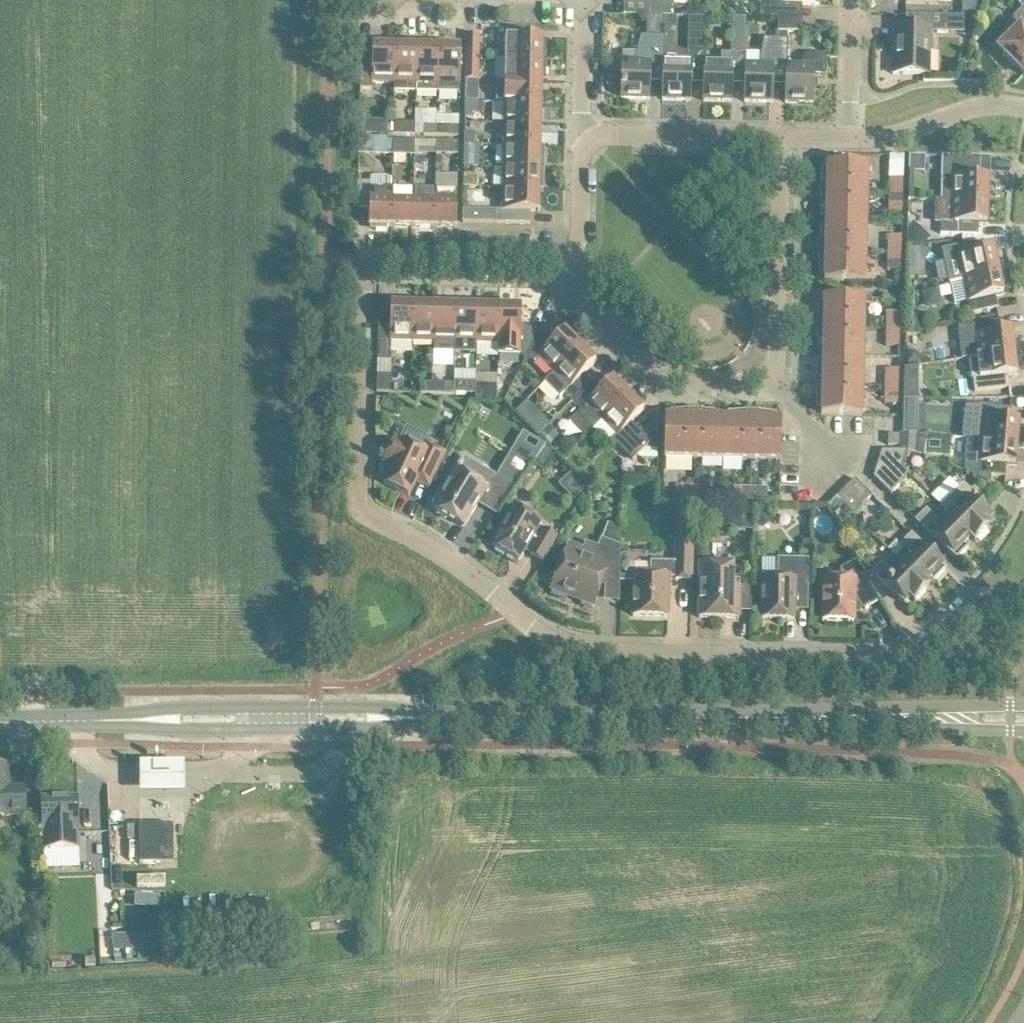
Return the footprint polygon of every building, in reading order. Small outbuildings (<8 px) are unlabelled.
[(623,2),(647,2),(647,16),(671,16),(671,0),(623,0),(623,2)] [(760,17),(770,17),(778,17),(794,17),(795,4),(818,5),(818,0),(760,0),(760,17)] [(978,15),(978,1),(962,2),(963,16),(978,15)] [(998,49),(1023,74),(1023,10),(1022,8),(1013,17),(1013,27),(1016,30),(1012,34),(998,49)] [(894,27),(893,74),(929,75),(929,51),(932,51),(932,31),(948,31),(948,15),(906,14),(905,27),(894,27)] [(744,49),(746,16),(731,16),(729,49),(744,49)] [(778,17),(778,32),(779,32),(788,32),(802,32),(802,18),(794,17),(778,17)] [(745,78),(744,102),(772,102),(773,78),(786,79),(787,65),(788,39),(788,32),(779,32),(778,39),(764,39),(759,65),(746,64),(745,78)] [(479,36),(466,36),(466,58),(478,58),(479,36)] [(650,75),(663,76),(664,62),(665,45),(665,37),(641,36),(636,62),(622,61),(621,99),(649,99),(650,75)] [(506,37),(505,59),(546,60),(546,45),(542,45),(543,37),(541,37),(541,38),(506,37)] [(397,42),(397,46),(395,46),(394,90),(416,91),(417,47),(409,47),(409,42),(397,42)] [(681,52),(665,45),(664,62),(663,76),(662,100),(690,100),(691,76),(704,77),(705,63),(706,53),(681,52)] [(372,62),(360,61),(360,89),(372,89),(372,83),(394,83),(394,90),(395,46),(372,46),(372,47),(373,47),(372,62)] [(417,47),(416,91),(437,91),(437,84),(438,47),(417,47)] [(438,47),(437,84),(437,91),(459,91),(461,48),(438,47)] [(704,77),(703,101),(731,101),(732,77),(745,78),(746,54),(721,53),(721,64),(705,63),(704,77)] [(826,54),(810,54),(806,55),(803,58),(802,66),(787,65),(786,79),(785,102),(813,103),(814,75),(826,75),(826,54)] [(478,58),(466,58),(465,79),(466,80),(477,80),(478,58)] [(546,60),(505,59),(505,81),(542,81),(542,75),(546,75),(546,60)] [(466,80),(465,89),(475,90),(477,90),(477,80),(466,80)] [(496,102),(504,102),(541,103),(542,81),(505,81),(497,80),(496,102)] [(475,90),(465,89),(465,101),(475,101),(475,90)] [(475,101),(465,101),(465,113),(475,113),(475,101)] [(541,103),(504,102),(504,124),(541,124),(541,103)] [(415,123),(393,122),(393,134),(415,135),(415,123)] [(541,124),(504,124),(503,145),(540,146),(541,124)] [(424,125),(423,135),(436,135),(436,126),(424,125)] [(449,126),(436,126),(436,135),(448,135),(449,126)] [(474,133),(464,133),(464,144),(474,145),(474,133)] [(415,141),(393,140),(392,154),(415,155),(415,141)] [(415,141),(415,153),(427,154),(427,141),(424,141),(415,141)] [(458,142),(436,141),(436,152),(436,154),(458,154),(458,142)] [(474,145),(464,144),(464,156),(474,156),(474,145)] [(503,145),(503,167),(540,168),(540,161),(544,161),(544,146),(540,146),(503,145)] [(909,172),(925,172),(925,156),(909,156),(909,172)] [(980,178),(980,157),(942,156),(941,199),(988,201),(988,179),(980,178)] [(868,165),(827,164),(826,186),(820,186),(820,185),(819,185),(819,201),(820,200),(826,201),(825,222),(867,223),(868,165)] [(503,167),(502,188),(539,189),(543,189),(544,174),(540,174),(540,169),(540,168),(503,167)] [(473,176),(463,176),(463,188),(473,188),(473,176)] [(369,208),(369,224),(368,225),(368,226),(391,226),(392,190),(392,177),(370,177),(371,182),(358,182),(357,208),(369,208)] [(902,178),(890,178),(889,195),(902,196),(902,178)] [(539,189),(502,188),(502,210),(495,210),(495,223),(521,223),(521,211),(537,212),(539,212),(539,189)] [(413,190),(392,190),(391,226),(413,227),(413,190)] [(435,191),(413,190),(413,227),(434,227),(435,191)] [(457,191),(435,191),(434,227),(457,228),(457,226),(456,226),(457,191)] [(902,196),(889,195),(889,212),(901,212),(902,196)] [(941,222),(941,234),(978,235),(979,223),(987,223),(988,201),(941,199),(936,199),(936,221),(941,222)] [(479,209),(463,209),(463,222),(479,222),(479,209)] [(867,223),(825,222),(825,244),(819,244),(819,243),(818,243),(817,259),(818,259),(819,258),(825,258),(824,281),(865,282),(867,223)] [(901,236),(888,235),(888,252),(901,253),(901,236)] [(949,258),(945,259),(950,283),(963,280),(999,272),(994,251),(986,252),(983,241),(964,245),(957,247),(947,249),(949,258)] [(888,269),(900,270),(901,253),(888,252),(888,269)] [(999,272),(950,284),(955,304),(967,301),(967,302),(969,302),(971,313),(998,308),(995,296),(1003,294),(999,272)] [(865,298),(824,298),(823,320),(817,320),(817,319),(816,319),(816,335),(817,334),(823,334),(822,356),(864,357),(865,298)] [(390,322),(378,322),(377,361),(391,361),(391,341),(412,341),(413,305),(390,304),(390,306),(390,322)] [(434,305),(413,305),(412,341),(433,342),(434,305)] [(455,342),(456,306),(434,305),(433,342),(433,353),(455,353),(455,342)] [(477,306),(456,306),(455,342),(477,343),(477,306)] [(499,307),(477,306),(477,343),(498,343),(499,307)] [(522,307),(499,307),(498,343),(498,355),(519,355),(526,358),(538,332),(525,325),(521,325),(521,308),(522,308),(522,307)] [(887,311),(886,329),(899,329),(899,312),(887,311)] [(1002,320),(982,322),(975,323),(975,324),(958,326),(962,358),(970,358),(1014,352),(1012,330),(1003,331),(1002,320)] [(899,346),(899,329),(886,329),(886,345),(899,346)] [(555,371),(580,346),(576,342),(578,339),(573,333),(570,336),(563,331),(554,341),(538,332),(526,358),(534,362),(539,357),(555,371)] [(596,363),(580,346),(554,372),(545,382),(560,397),(564,392),(573,401),(591,383),(583,374),(595,363),(596,363)] [(1017,374),(1014,352),(970,358),(972,379),(973,379),(975,391),(1010,387),(1008,375),(1017,374)] [(864,357),(822,356),(822,378),(816,377),(816,376),(815,376),(814,393),(815,393),(815,392),(822,392),(821,414),(862,415),(864,357)] [(898,369),(885,369),(885,386),(898,386),(898,369)] [(591,383),(573,401),(581,409),(577,413),(593,428),(601,420),(602,420),(628,394),(626,392),(629,388),(621,381),(618,384),(612,378),(611,379),(611,380),(600,391),(591,383)] [(454,381),(454,383),(454,394),(475,394),(476,384),(476,382),(454,381)] [(432,393),(432,383),(421,383),(421,393),(432,393)] [(454,383),(432,383),(432,393),(454,394),(454,383)] [(487,384),(476,384),(475,394),(487,394),(487,384)] [(898,386),(885,386),(885,403),(897,403),(898,386)] [(601,420),(593,428),(608,444),(612,440),(621,450),(632,460),(650,442),(640,431),(631,423),(643,411),(644,412),(644,411),(628,394),(602,420),(601,420)] [(383,399),(379,407),(389,412),(393,404),(383,399)] [(967,438),(967,439),(1017,443),(1019,421),(1011,420),(1012,408),(985,406),(965,406),(962,437),(967,438)] [(722,459),(723,418),(701,417),(701,411),(702,411),(702,410),(686,410),(686,411),(687,411),(687,417),(665,417),(664,458),(722,459)] [(722,459),(780,460),(781,419),(759,419),(759,413),(760,412),(744,411),(744,412),(745,412),(745,418),(723,418),(722,459)] [(899,435),(888,434),(888,445),(898,445),(899,435)] [(1017,443),(967,439),(964,465),(979,467),(978,474),(1006,476),(1007,464),(1015,465),(1017,443)] [(416,481),(428,487),(444,453),(426,444),(423,451),(421,451),(403,442),(402,444),(395,441),(384,463),(392,466),(384,483),(409,495),(416,481)] [(882,450),(878,463),(900,484),(909,475),(902,467),(906,451),(900,450),(882,450)] [(435,505),(433,508),(464,527),(484,494),(489,497),(485,504),(497,511),(498,512),(499,511),(508,498),(516,488),(497,476),(479,466),(464,457),(457,469),(444,490),(439,491),(434,500),(435,505)] [(900,484),(878,463),(873,477),(890,494),(900,484)] [(872,496),(855,479),(845,488),(862,505),(872,496)] [(676,486),(675,499),(692,499),(693,486),(676,486)] [(942,507),(949,514),(971,537),(975,541),(988,529),(983,524),(990,517),(976,503),(973,500),(976,497),(964,486),(942,507)] [(749,488),(733,487),(733,500),(749,501),(749,488)] [(767,501),(767,488),(749,488),(749,501),(767,501)] [(862,505),(845,488),(836,498),(853,515),(862,505)] [(678,508),(678,525),(693,525),(693,506),(693,505),(678,504),(678,508)] [(515,507),(502,529),(492,546),(518,561),(526,549),(531,552),(529,555),(542,562),(556,538),(539,527),(541,523),(515,507)] [(752,529),(752,509),(734,509),(733,529),(752,529)] [(939,523),(927,511),(917,520),(956,560),(969,547),(965,542),(971,537),(949,514),(939,523)] [(946,570),(912,535),(903,544),(911,552),(900,562),(923,585),(923,584),(929,579),(933,583),(946,570)] [(558,573),(551,591),(568,597),(570,594),(581,599),(580,602),(593,607),(604,580),(619,580),(619,559),(619,547),(619,544),(603,537),(599,546),(587,541),(584,548),(582,554),(567,548),(558,573)] [(628,596),(628,606),(633,611),(633,616),(668,617),(669,578),(675,578),(675,579),(692,579),(692,559),(692,541),(675,541),(675,561),(650,561),(650,576),(633,576),(633,591),(628,596)] [(762,559),(762,579),(761,619),(794,619),(794,597),(807,597),(808,559),(762,559)] [(857,560),(841,569),(840,580),(824,579),(823,620),(854,621),(854,607),(862,607),(864,606),(866,609),(880,601),(857,560)] [(923,585),(900,562),(890,572),(882,565),(873,573),(890,589),(904,604),(910,597),(915,602),(928,589),(923,584),(923,585)] [(699,598),(699,618),(739,618),(739,598),(740,589),(732,589),(733,565),(700,565),(699,598)] [(9,816),(9,815),(25,815),(24,788),(8,788),(8,765),(0,766),(0,816),(9,816)] [(182,765),(138,765),(139,794),(183,793),(182,765)] [(78,798),(41,799),(41,819),(41,833),(45,833),(45,849),(79,848),(79,832),(79,818),(78,798)] [(139,826),(128,826),(128,839),(139,839),(139,863),(173,863),(173,825),(139,825),(139,826)] [(161,908),(161,896),(139,894),(138,906),(161,908)] [(164,947),(163,932),(114,934),(114,949),(164,947)]
